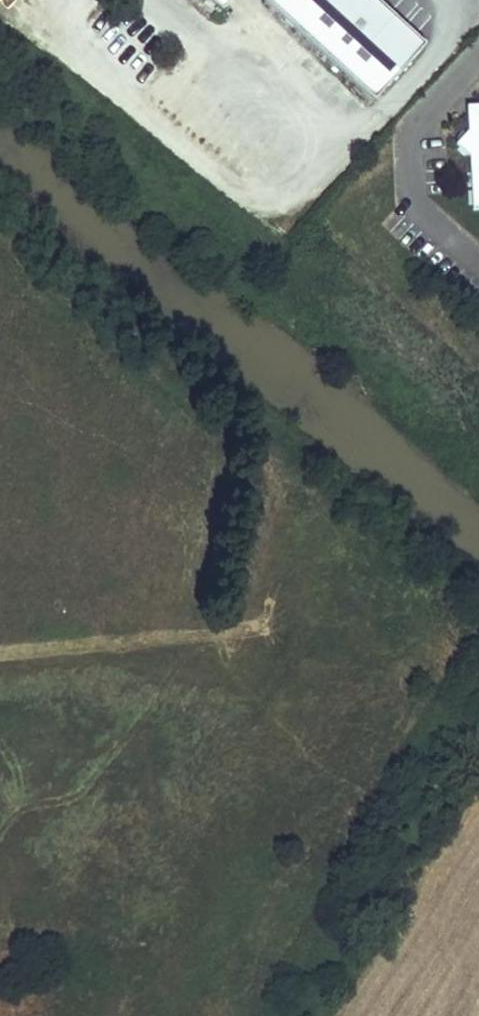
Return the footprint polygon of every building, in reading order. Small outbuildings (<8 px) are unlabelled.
[(225,14),(236,0),(207,0),(225,14)] [(431,47),(378,0),(268,0),(267,2),(381,103),(431,47)] [(461,143),(474,154),(476,209),(478,209),(478,122),(473,129),(461,143)]
